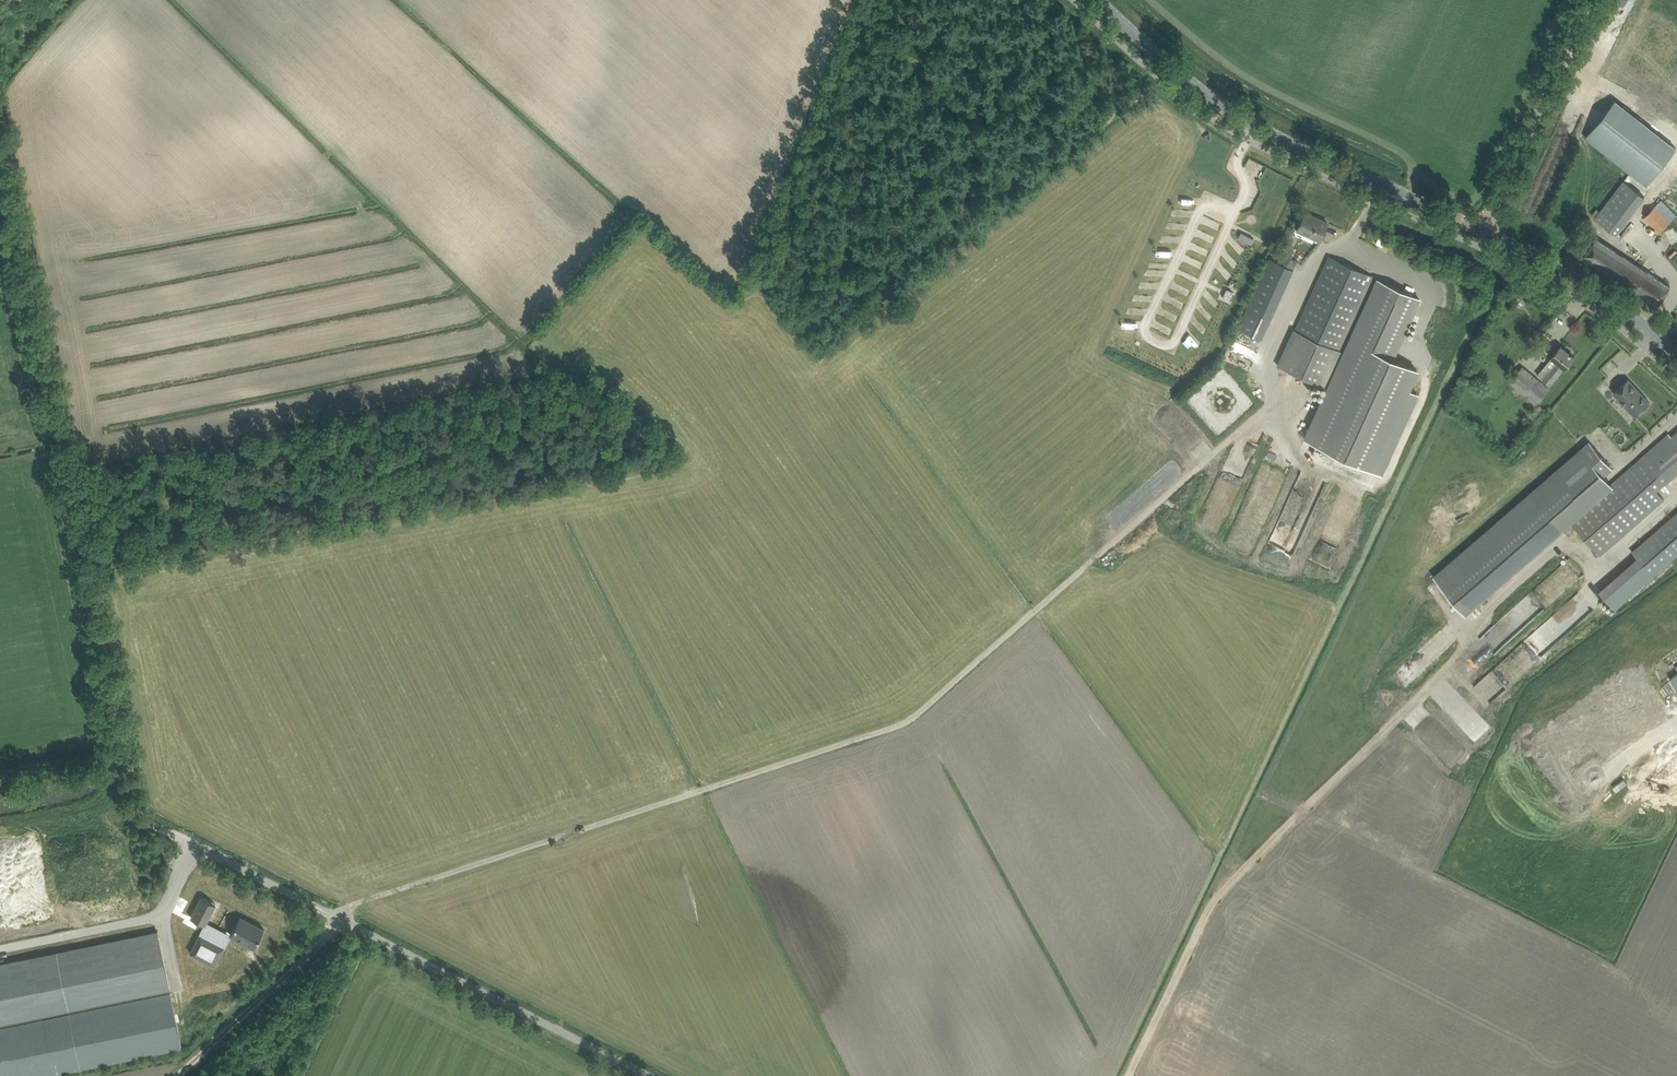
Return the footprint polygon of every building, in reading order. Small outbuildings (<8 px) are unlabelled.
[(1660,122),(1653,131),(1615,100),(1587,136),(1648,185),(1675,151),(1676,152),(1676,136),(1660,122)] [(1596,217),(1620,236),(1627,227),(1624,224),(1644,197),(1624,181),(1596,217)] [(1643,216),(1659,232),(1676,215),(1661,199),(1643,216)] [(1304,212),(1296,230),(1320,240),(1328,222),(1304,212)] [(1248,236),(1245,242),(1251,244),(1254,239),(1248,236)] [(1379,237),(1376,243),(1382,245),(1385,239),(1379,237)] [(1583,257),(1658,305),(1670,286),(1596,238),(1583,257)] [(1236,327),(1261,339),(1297,260),(1280,252),(1276,262),(1267,257),(1236,327)] [(1277,365),(1322,386),(1338,350),(1341,352),(1343,348),(1340,346),(1372,277),(1328,256),(1294,330),(1277,365)] [(1380,473),(1417,393),(1407,389),(1416,369),(1392,358),(1419,298),(1378,279),(1305,439),(1380,473)] [(1226,289),(1223,296),(1223,298),(1227,300),(1228,300),(1230,300),(1233,293),(1232,291),(1227,289),(1226,289)] [(1228,351),(1249,360),(1253,349),(1232,340),(1228,351)] [(1538,374),(1542,378),(1550,385),(1564,367),(1565,368),(1574,357),(1561,346),(1552,357),(1538,374)] [(1510,381),(1517,388),(1536,403),(1548,388),(1522,366),(1510,381)] [(1614,392),(1635,416),(1650,403),(1628,379),(1614,392)] [(1669,434),(1660,441),(1611,484),(1569,520),(1570,521),(1599,555),(1664,499),(1656,490),(1668,479),(1676,472),(1676,443),(1669,434)] [(1570,521),(1569,520),(1611,484),(1604,475),(1612,468),(1590,443),(1435,577),(1465,611),(1570,521)] [(1676,556),(1676,513),(1632,553),(1637,558),(1654,576),(1676,556)] [(1556,773),(1551,777),(1563,793),(1568,789),(1577,782),(1569,770),(1559,777),(1556,773)] [(144,920),(129,851),(116,853),(111,830),(0,852),(0,950),(144,920)] [(201,897),(191,917),(205,924),(215,904),(201,897)] [(227,911),(218,929),(242,942),(251,923),(227,911)] [(182,1047),(181,1043),(171,996),(170,992),(158,931),(0,964),(0,1075),(40,1075),(182,1047)]
